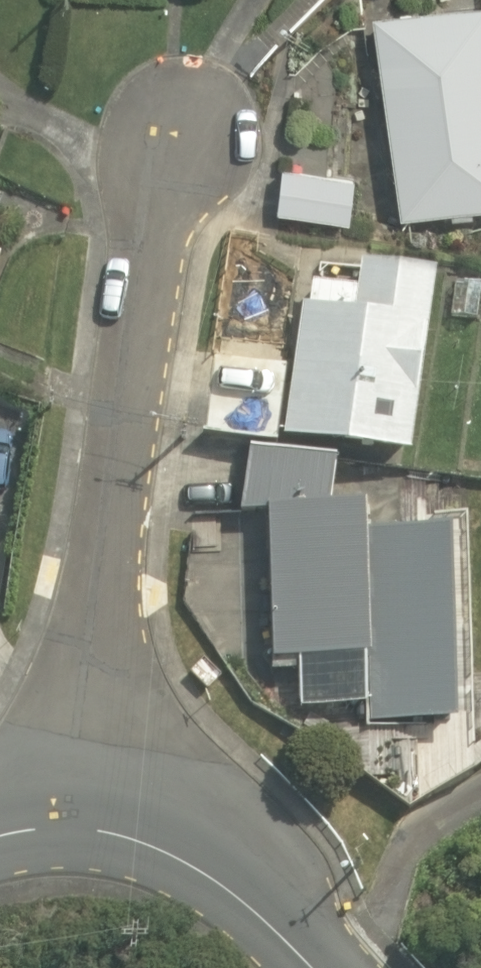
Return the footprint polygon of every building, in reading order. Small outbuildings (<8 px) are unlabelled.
[(363,21),(403,232),(480,217),(480,0),(471,0),(363,21)] [(280,168),(276,216),(348,222),(351,175),(280,168)] [(10,182),(0,178),(0,211),(10,182)] [(8,248),(0,245),(0,273),(8,248)] [(433,272),(359,260),(355,287),(311,281),(308,304),(299,303),(281,437),(408,454),(433,272)] [(285,360),(210,349),(200,435),(275,446),(285,360)] [(266,528),(269,665),(368,663),(369,733),(457,731),(453,524),(266,528)]
